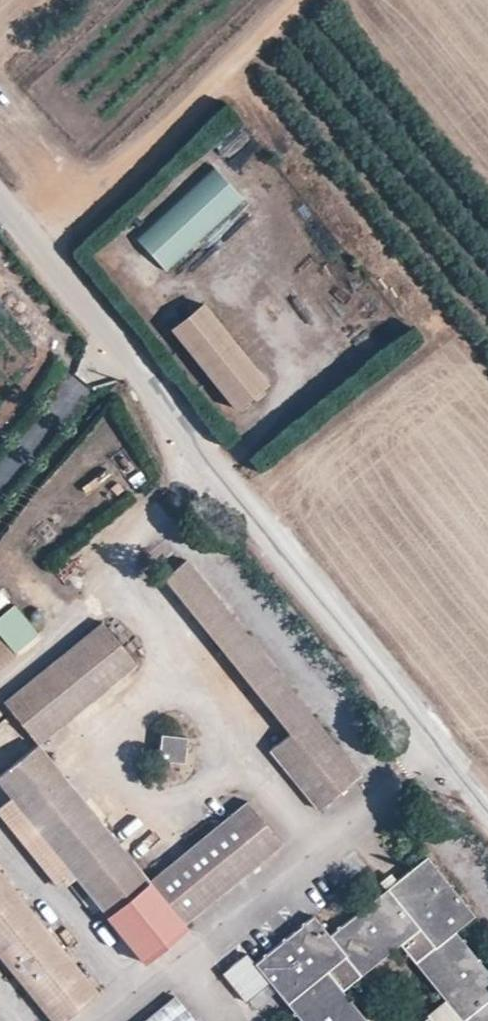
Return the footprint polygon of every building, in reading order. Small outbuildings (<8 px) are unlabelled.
[(241,203),(210,171),(137,239),(168,272),(241,203)] [(268,388),(205,310),(174,335),(237,413),(268,388)] [(269,752),(318,812),(359,776),(185,562),(163,580),(289,735),(269,752)] [(9,603),(0,591),(0,610),(9,603)] [(12,657),(36,636),(13,607),(0,617),(0,642),(12,657)] [(1,702),(38,747),(136,666),(98,621),(1,702)] [(12,657),(0,642),(0,666),(12,657)] [(187,739),(160,736),(158,763),(183,765),(187,739)] [(105,918),(148,882),(90,811),(38,747),(0,777),(0,788),(105,918)] [(148,882),(183,926),(280,846),(247,803),(148,882)] [(181,849),(166,828),(133,851),(149,872),(181,849)] [(299,1020),(365,1020),(326,973),(345,957),(361,976),(418,929),(433,947),(414,963),(460,1020),(459,1020),(487,1020),(487,973),(454,931),(472,916),(426,859),(406,875),(330,937),(313,916),(253,965),(299,1020)] [(48,1020),(67,1020),(97,998),(0,880),(0,962),(48,1020)] [(183,926),(148,882),(105,918),(140,961),(183,926)] [(145,1020),(196,1020),(177,997),(145,1020)]
